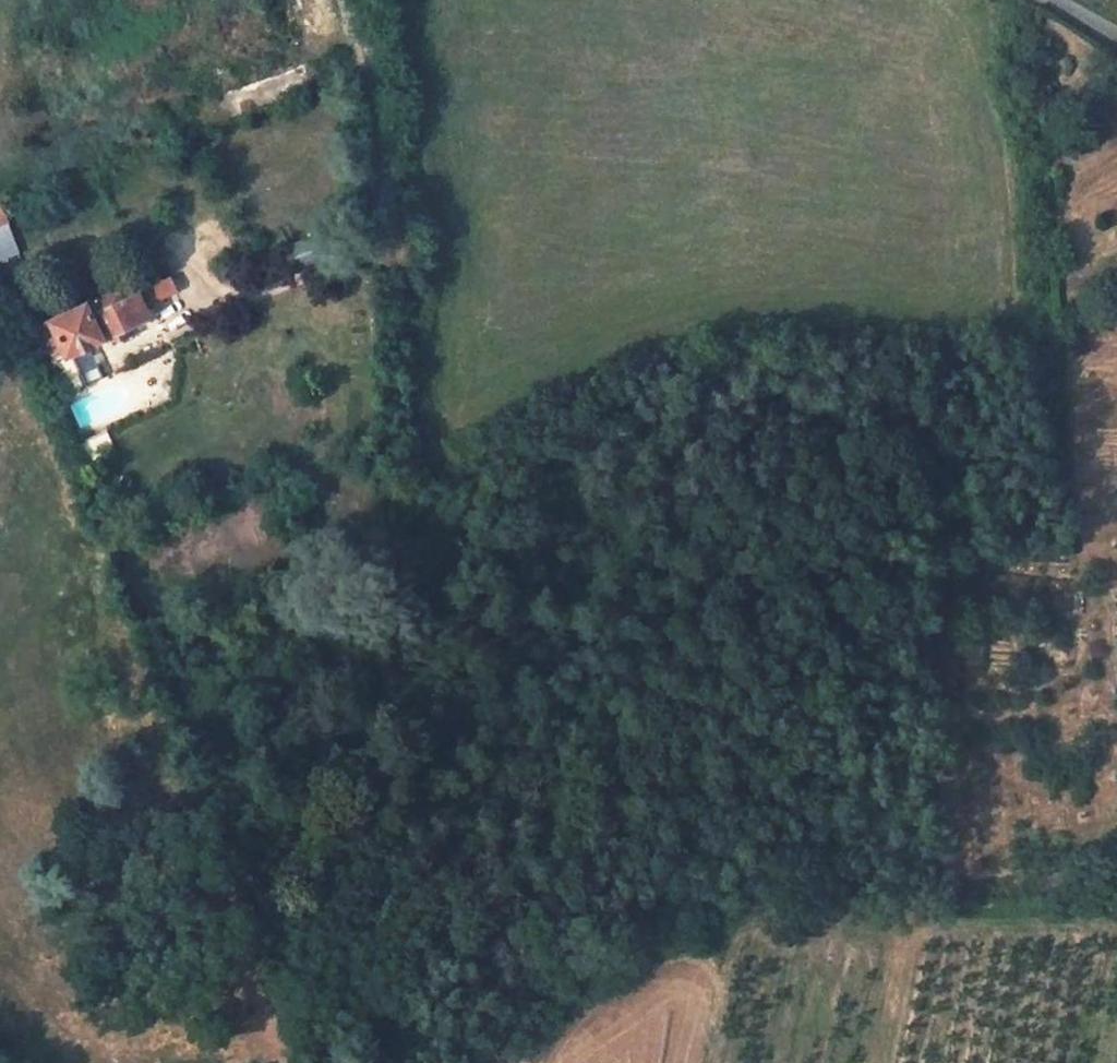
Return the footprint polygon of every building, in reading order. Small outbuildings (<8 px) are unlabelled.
[(8,223),(0,202),(0,226),(8,223)] [(162,281),(157,270),(153,273),(152,270),(133,280),(138,291),(139,293),(162,281)] [(100,296),(120,286),(113,274),(93,283),(100,296)] [(133,284),(121,290),(125,298),(136,292),(133,284)] [(100,296),(52,319),(69,353),(100,338),(101,340),(151,316),(139,293),(138,291),(136,292),(125,298),(121,290),(120,286),(100,296)] [(69,353),(52,319),(25,332),(42,367),(69,353)]
